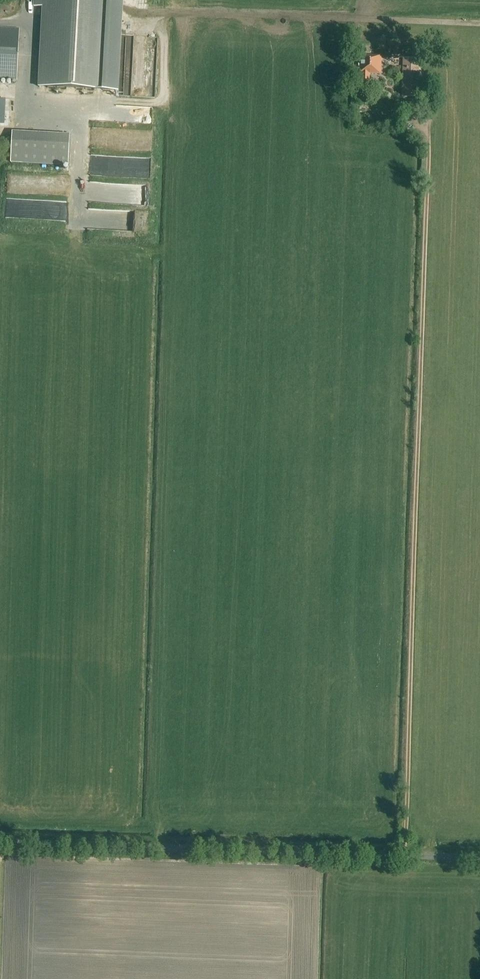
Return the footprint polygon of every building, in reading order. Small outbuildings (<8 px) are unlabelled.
[(122,0),(33,0),(33,7),(42,8),(37,88),(117,92),(122,0)] [(126,0),(129,3),(131,5),(135,7),(138,8),(141,8),(145,8),(148,8),(152,7),(155,5),(158,3),(160,1),(161,0),(126,0)] [(16,81),(19,31),(0,30),(0,80),(16,81)] [(361,84),(369,84),(369,74),(381,74),(381,57),(366,56),(366,57),(359,56),(358,84),(361,84)] [(402,98),(418,98),(419,58),(403,58),(403,72),(402,98)] [(12,132),(10,163),(68,166),(70,135),(12,132)]
